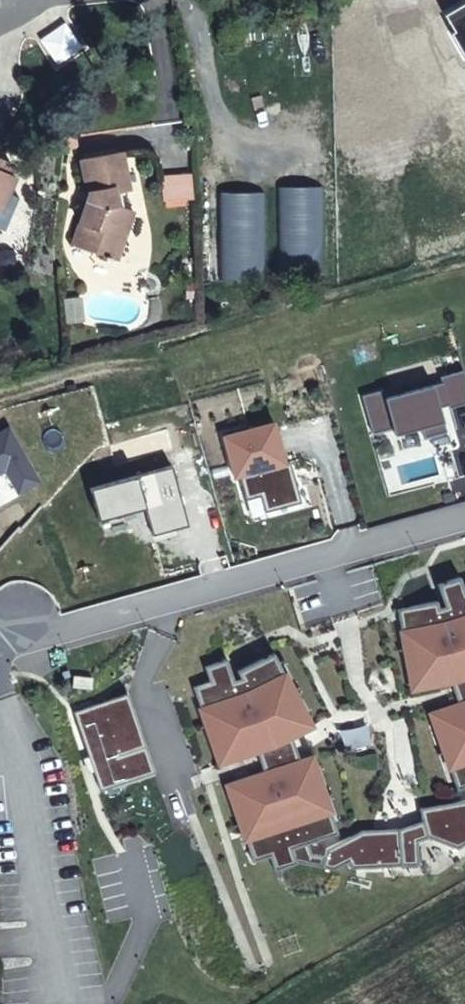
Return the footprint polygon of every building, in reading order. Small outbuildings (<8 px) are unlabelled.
[(75,240),(109,252),(118,229),(127,232),(136,203),(119,197),(118,185),(132,181),(124,143),(82,151),(90,186),(96,186),(97,194),(94,198),(88,201),(75,240)] [(2,185),(8,187),(15,170),(9,167),(15,154),(0,149),(0,189),(2,185)] [(15,170),(8,187),(2,185),(0,189),(0,221),(2,222),(20,172),(15,170)] [(118,229),(109,252),(118,255),(127,232),(118,229)] [(361,404),(372,441),(392,435),(394,443),(420,435),(423,445),(445,438),(438,413),(447,411),(448,415),(464,410),(464,392),(461,377),(439,384),(441,390),(384,407),(381,399),(361,404)] [(272,431),(222,445),(233,484),(238,483),(245,507),(259,503),(264,520),(299,510),(292,485),(288,486),(272,431)] [(437,592),(444,613),(438,615),(436,609),(395,616),(400,641),(407,640),(413,669),(406,671),(411,696),(450,689),(456,712),(429,721),(438,745),(445,743),(455,771),(447,773),(455,798),(464,794),(464,598),(460,584),(437,592)] [(419,816),(421,828),(398,836),(361,838),(325,857),(323,864),(310,862),(307,851),(337,841),(329,817),(322,819),(312,791),(319,788),(311,764),(299,769),(290,744),(310,733),(298,710),(292,713),(279,687),(285,683),(273,661),(236,679),(239,685),(233,687),(226,666),(204,674),(209,688),(193,694),(201,718),(207,716),(217,744),(210,747),(218,771),(246,761),(253,784),(226,793),(234,817),(241,815),(250,843),(244,845),(252,870),(268,864),(274,878),(295,871),(332,878),(347,870),(350,877),(417,873),(417,849),(426,847),(458,856),(464,851),(464,808),(419,816)] [(90,686),(72,685),(72,695),(90,695),(90,686)] [(126,701),(72,720),(99,798),(153,780),(126,701)]
